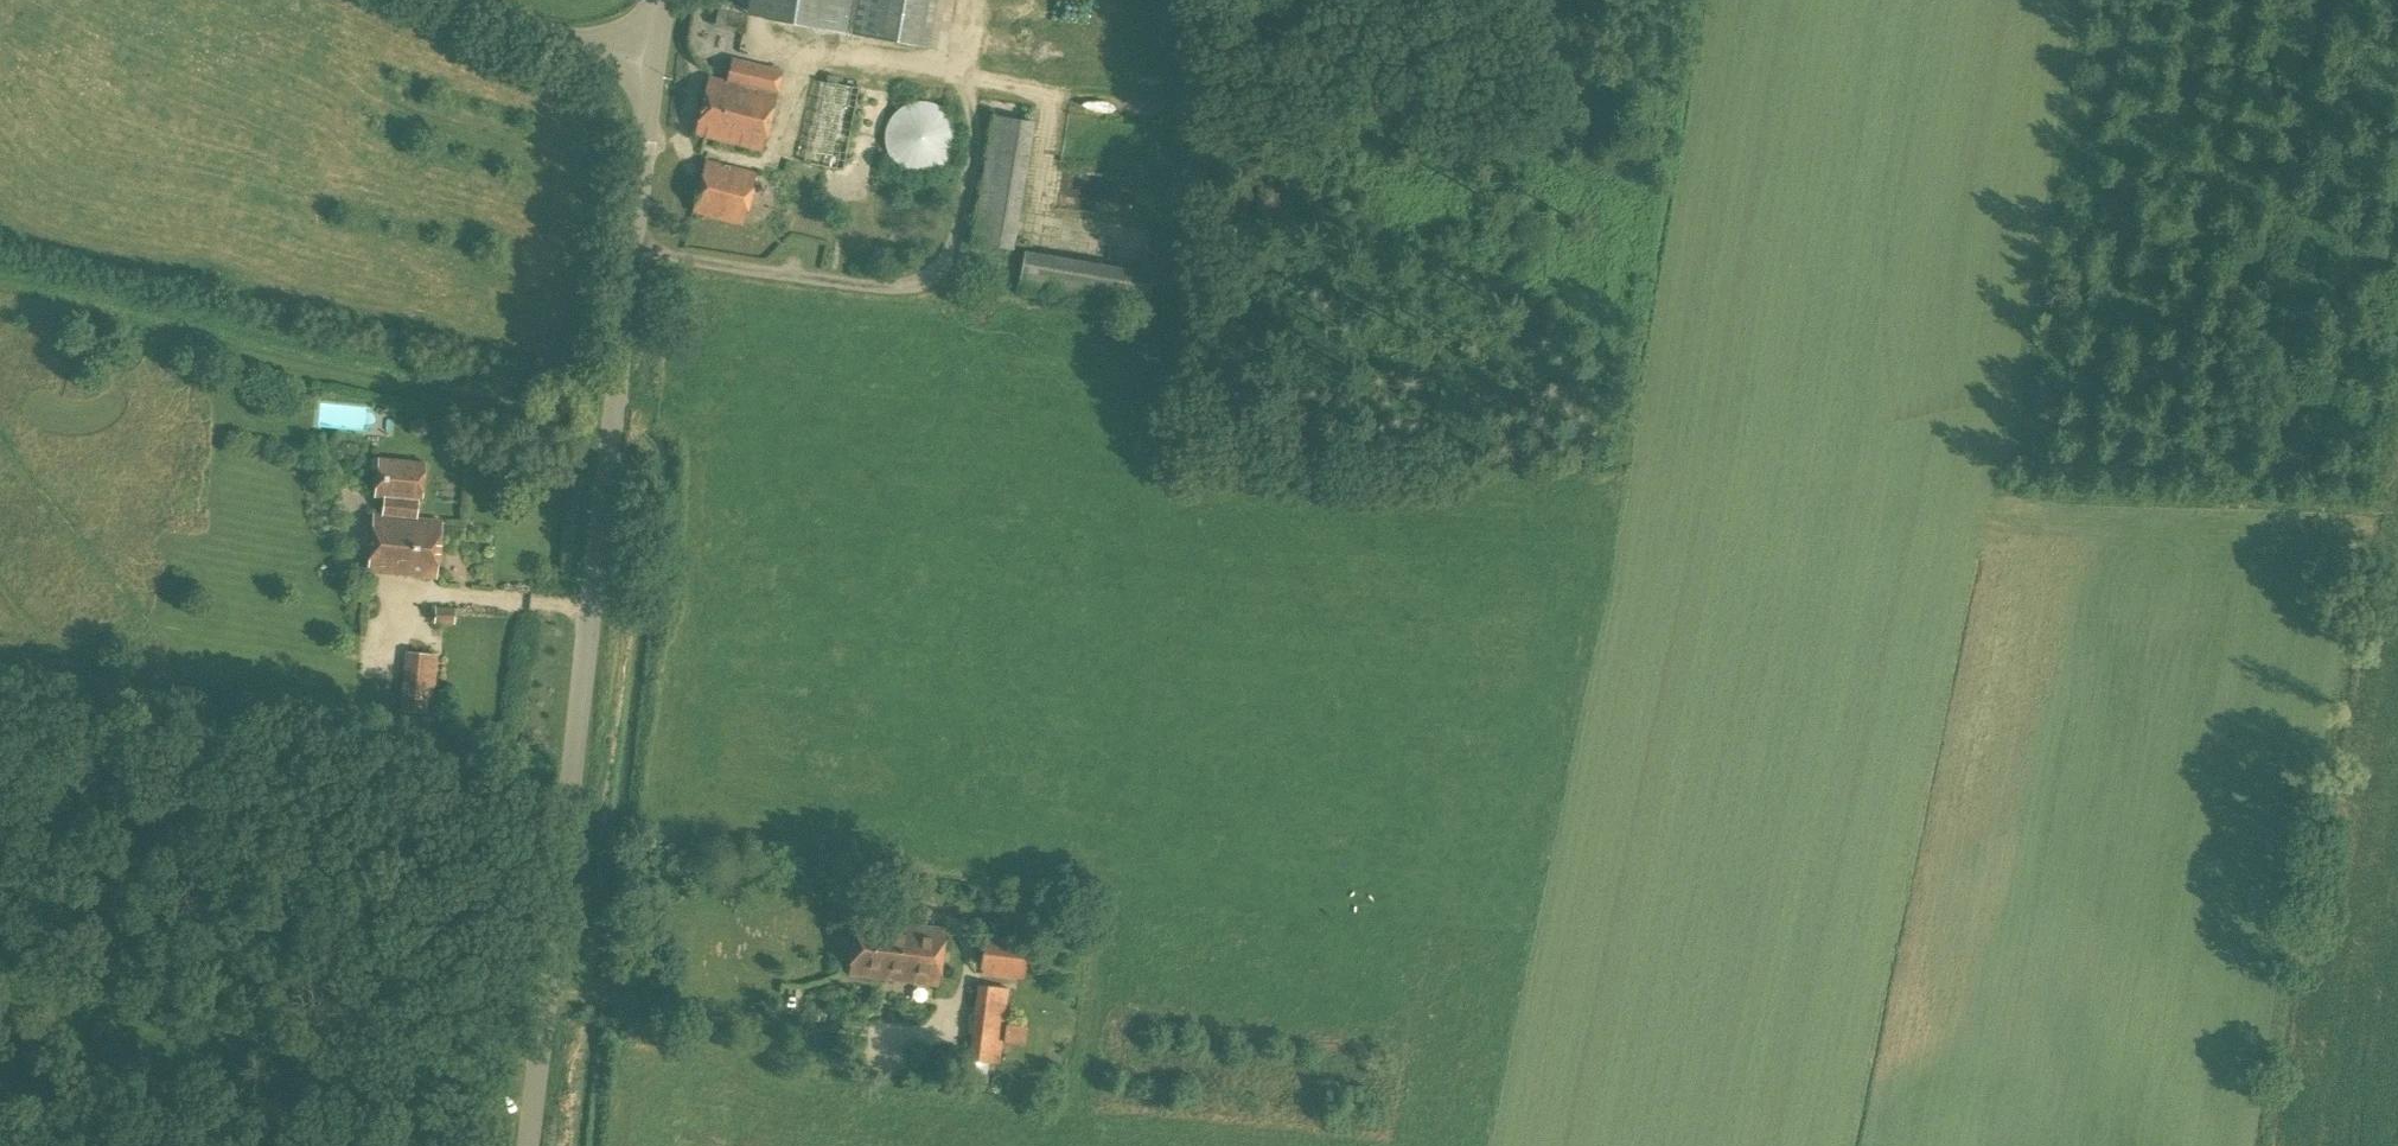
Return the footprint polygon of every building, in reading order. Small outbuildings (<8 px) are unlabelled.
[(936,0),(750,0),(747,14),(928,46),(936,0)] [(774,94),(780,72),(734,60),(728,82),(709,78),(695,133),(761,149),(774,94)] [(809,164),(851,169),(861,85),(819,80),(809,164)] [(919,174),(925,174),(932,173),(937,170),(943,167),(947,163),(951,158),(954,152),(956,147),(957,140),(957,134),(956,128),(953,122),(950,117),(946,112),(942,108),(936,105),(931,103),(925,102),(918,102),(912,102),(907,104),(901,107),(896,111),(892,115),(889,120),(886,126),(885,132),(884,138),(885,144),(886,150),(889,156),(892,161),(897,165),(902,169),(907,172),(913,174),(919,174)] [(1012,250),(1034,122),(992,115),(970,243),(1012,250)] [(744,224),(756,172),(704,160),(692,212),(744,224)] [(1145,312),(1152,272),(1024,250),(1017,291),(1145,312)] [(421,501),(425,463),(379,458),(375,496),(384,497),(383,515),(374,514),(368,571),(436,578),(441,521),(416,519),(417,500),(421,501)] [(435,607),(434,624),(454,624),(454,608),(435,607)] [(430,712),(435,655),(407,652),(401,709),(430,712)] [(938,983),(943,926),(855,917),(849,974),(938,983)] [(1024,979),(1028,938),(998,935),(998,940),(980,939),(977,974),(1024,979)] [(999,1063),(1008,988),(977,984),(967,1059),(999,1063)]
